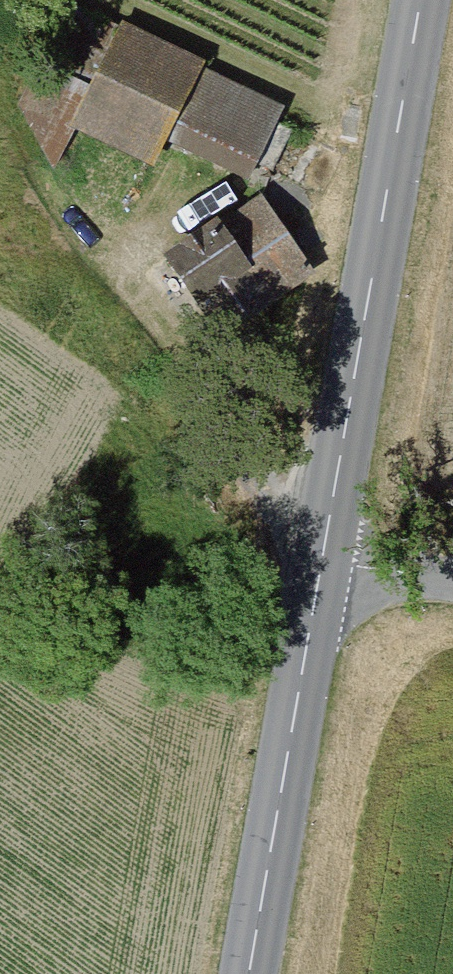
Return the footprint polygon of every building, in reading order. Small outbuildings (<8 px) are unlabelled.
[(276,119),(97,31),(49,129),(145,176),(163,139),(246,180),(276,119)] [(293,276),(247,217),(161,283),(207,343),(293,276)]
